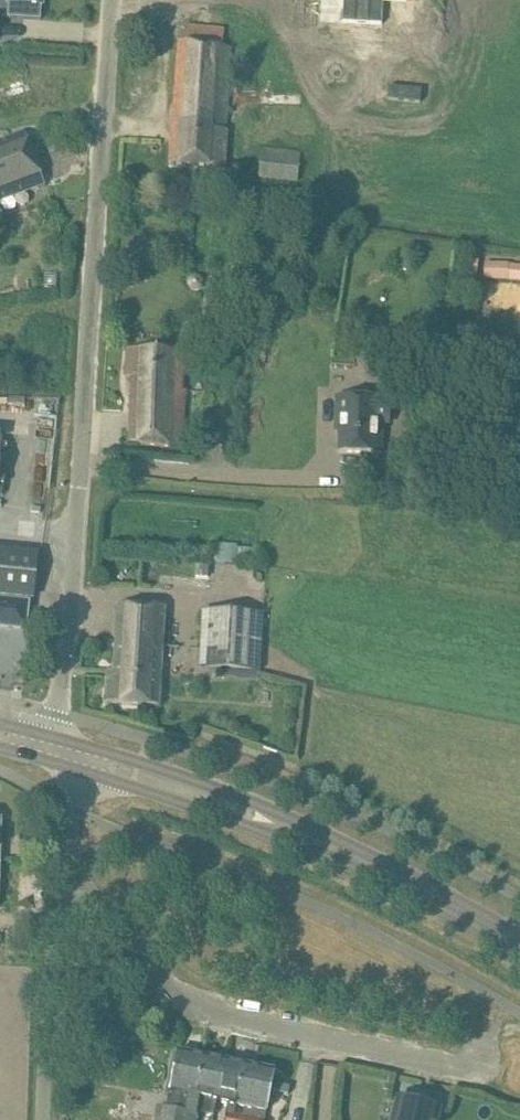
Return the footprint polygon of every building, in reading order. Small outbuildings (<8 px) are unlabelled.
[(8,18),(41,20),(42,0),(9,0),(8,18)] [(343,22),(382,24),(383,0),(344,0),(343,22)] [(223,168),(231,48),(224,47),(184,43),(179,43),(170,164),(223,168)] [(389,87),(388,100),(420,103),(422,90),(389,87)] [(20,184),(23,192),(44,184),(25,132),(0,141),(0,191),(20,184)] [(301,152),(263,148),(259,180),(298,184),(301,152)] [(512,265),(512,264),(485,262),(484,277),(508,278),(519,279),(519,266),(512,265)] [(189,356),(127,349),(125,377),(131,378),(129,445),(179,450),(185,393),(182,393),(183,376),(187,376),(189,356)] [(383,400),(337,398),(336,423),(341,423),(340,452),(381,454),(381,436),(377,436),(377,423),(389,424),(390,400),(383,400)] [(238,545),(215,544),(214,564),(236,565),(236,560),(258,562),(259,549),(237,548),(238,545)] [(37,553),(0,550),(0,596),(23,598),(27,599),(33,599),(37,553)] [(201,564),(198,577),(209,578),(211,566),(201,564)] [(26,629),(29,603),(22,602),(23,598),(0,596),(0,627),(26,629)] [(165,609),(118,606),(114,677),(107,677),(105,704),(159,707),(160,685),(165,609)] [(263,613),(204,610),(201,668),(222,669),(221,677),(259,678),(260,671),(263,613)] [(190,1097),(195,1098),(203,1056),(179,1051),(167,1110),(158,1108),(155,1119),(185,1119),(190,1097)] [(226,1061),(203,1056),(195,1098),(190,1097),(185,1119),(197,1119),(198,1116),(213,1119),(216,1104),(210,1103),(213,1091),(220,1092),(226,1061)] [(226,1061),(220,1092),(213,1091),(210,1103),(216,1104),(227,1107),(225,1115),(227,1116),(226,1119),(244,1119),(243,1119),(233,1118),(235,1108),(236,1108),(236,1106),(240,1086),(247,1087),(251,1066),(226,1061)] [(236,1106),(245,1108),(243,1119),(244,1119),(264,1119),(270,1092),(274,1071),(251,1066),(247,1087),(240,1086),(236,1106)] [(397,1099),(392,1119),(439,1119),(442,1110),(397,1099)]
